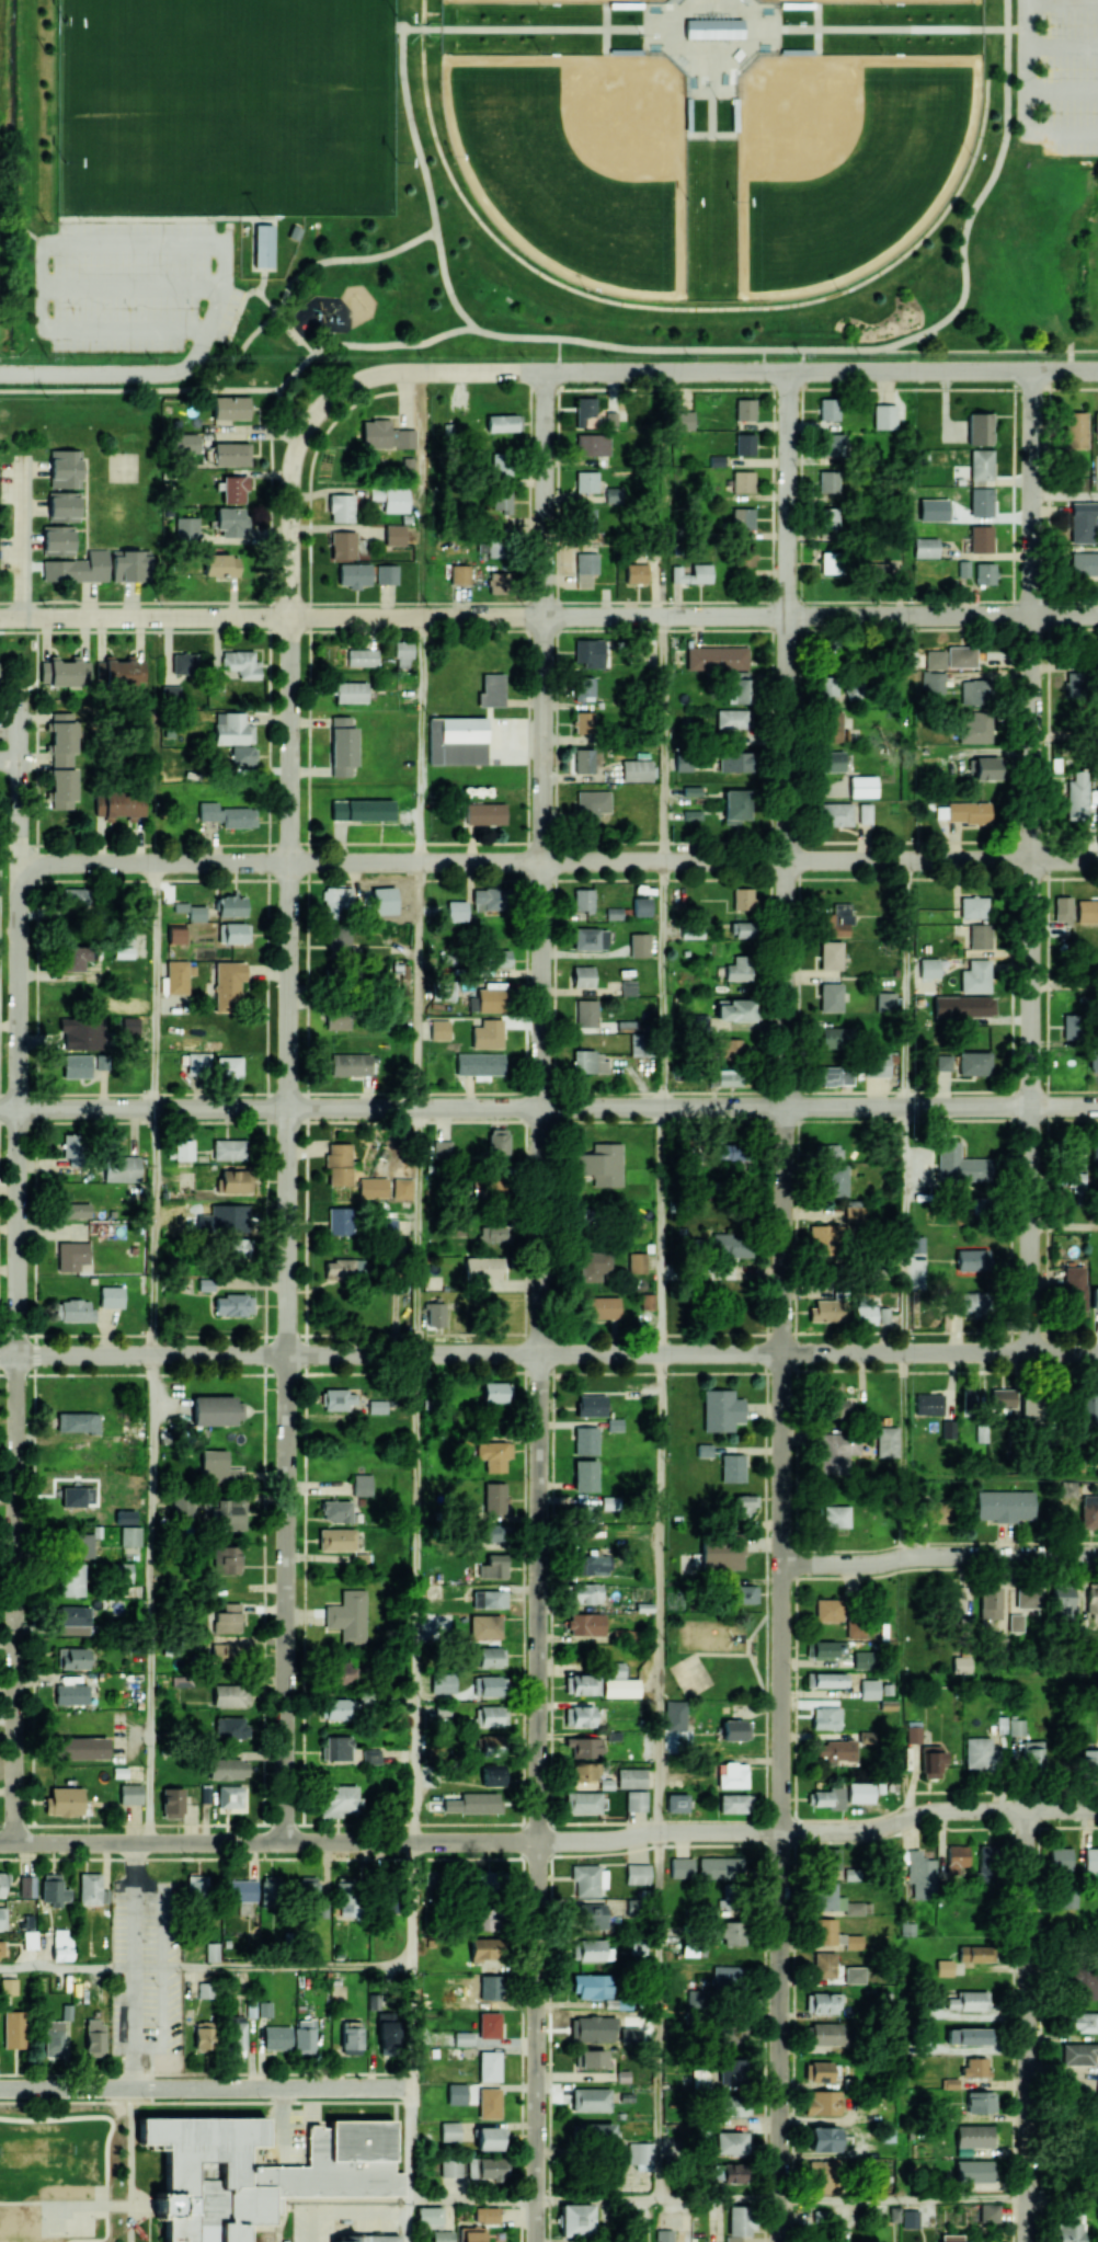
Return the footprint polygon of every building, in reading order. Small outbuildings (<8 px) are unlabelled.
[(687,19),(687,39),(744,39),(744,20),(687,19)] [(255,225),(255,266),(275,266),(275,225),(255,225)] [(291,225),(287,237),(297,240),(301,228),(291,225)] [(248,396),(213,396),(213,419),(248,419),(248,396)] [(594,397),(575,397),(576,427),(585,427),(584,416),(595,416),(594,397)] [(755,399),(736,398),(735,420),(754,420),(755,399)] [(838,398),(819,398),(819,420),(838,420),(838,398)] [(874,428),(895,428),(895,404),(873,404),(874,428)] [(675,429),(693,430),(693,411),(675,411),(675,429)] [(1086,411),(1063,412),(1065,448),(1087,447),(1086,411)] [(990,413),(967,413),(968,444),(991,444),(990,413)] [(486,415),(486,431),(520,430),(520,414),(486,415)] [(363,448),(415,447),(415,429),(389,429),(389,419),(362,420),(363,448)] [(198,453),(198,433),(169,432),(168,452),(198,453)] [(609,455),(609,434),(576,433),(576,454),(609,455)] [(735,455),(754,455),(755,434),(736,433),(735,455)] [(843,434),(821,433),(821,454),(842,455),(843,434)] [(249,443),(213,443),(213,466),(249,466),(249,443)] [(49,487),(80,488),(81,450),(50,449),(49,487)] [(992,449),(970,450),(971,483),(993,482),(992,449)] [(492,474),(512,474),(512,454),(491,455),(492,474)] [(724,466),(724,455),(709,455),(709,466),(724,466)] [(575,491),(597,492),(598,471),(576,470),(575,491)] [(819,492),(838,492),(838,470),(819,470),(819,492)] [(732,491),(753,491),(753,471),(732,471),(732,491)] [(247,475),(222,476),(223,503),(244,502),(244,491),(248,491),(247,475)] [(408,488),(369,487),(369,500),(383,500),(383,512),(407,512),(408,488)] [(970,516),(992,516),(992,487),(970,488),(970,516)] [(79,491),(48,492),(49,521),(79,521),(79,491)] [(510,493),(492,494),(493,514),(511,514),(510,493)] [(329,522),(354,521),(353,494),(329,495),(329,522)] [(1093,543),(1092,516),(1097,516),(1097,502),(1070,503),(1071,543),(1093,543)] [(218,536),(245,536),(244,507),(217,507),(218,536)] [(753,529),(754,508),(733,507),(732,529),(753,529)] [(837,507),(819,508),(820,529),(838,529),(837,507)] [(595,533),(594,508),(583,508),(584,534),(595,533)] [(198,517),(175,517),(175,540),(198,541),(198,517)] [(43,555),(73,555),(73,525),(42,526),(43,555)] [(384,545),(404,545),(405,525),(385,525),(384,545)] [(970,552),(992,552),(992,525),(970,525),(970,552)] [(487,528),(487,539),(477,540),(478,557),(507,556),(506,527),(487,528)] [(330,531),(331,559),(356,558),(355,531),(330,531)] [(938,537),(913,536),(913,557),(938,558),(938,537)] [(736,566),(754,566),(754,545),(735,546),(736,566)] [(108,580),(107,549),(87,550),(87,559),(42,560),(43,580),(108,580)] [(112,550),(111,581),(149,581),(149,551),(112,550)] [(598,573),(597,552),(575,552),(576,588),(591,588),(590,573),(598,573)] [(821,573),(839,573),(839,552),(821,552),(821,573)] [(1070,552),(1070,575),(1097,575),(1097,553),(1070,552)] [(203,576),(238,575),(237,553),(203,554),(203,576)] [(888,578),(887,562),(866,563),(866,579),(888,578)] [(338,563),(338,586),(370,586),(370,563),(338,563)] [(647,563),(626,563),(626,583),(647,583),(647,563)] [(711,583),(711,564),(691,563),(691,573),(681,573),(682,565),(671,565),(671,582),(711,583)] [(995,563),(975,563),(975,584),(995,584),(995,563)] [(397,565),(376,564),(376,584),(397,584),(397,565)] [(470,565),(451,564),(450,583),(470,584),(470,565)] [(505,593),(505,572),(488,572),(488,593),(505,593)] [(603,668),(603,639),(574,639),(574,661),(583,662),(583,668),(603,668)] [(395,667),(411,667),(412,641),(395,641),(395,667)] [(748,646),(685,647),(686,670),(748,669),(748,646)] [(377,665),(377,648),(347,649),(347,666),(377,665)] [(976,667),(976,649),(947,649),(947,667),(976,667)] [(1091,649),(1090,670),(1097,671),(1097,649),(1091,649)] [(259,679),(259,660),(253,660),(253,650),(221,651),(222,670),(239,670),(239,679),(259,679)] [(945,669),(945,652),(925,652),(925,669),(945,669)] [(172,674),(197,674),(197,654),(172,654),(172,674)] [(145,684),(145,661),(105,660),(105,684),(145,684)] [(89,661),(49,661),(49,684),(89,684),(89,661)] [(728,687),(727,703),(749,703),(750,671),(734,670),(733,687),(728,687)] [(944,693),(944,672),(921,671),(921,693),(944,693)] [(1082,700),(1083,672),(1066,671),(1065,700),(1082,700)] [(477,706),(504,705),(504,673),(481,674),(482,692),(477,692),(477,706)] [(594,700),(593,677),(574,678),(575,701),(594,700)] [(837,695),(836,677),(819,677),(820,695),(837,695)] [(961,704),(988,704),(988,679),(960,680),(961,704)] [(366,701),(366,681),(332,682),(332,702),(366,701)] [(179,686),(162,685),(161,702),(179,703),(179,686)] [(715,727),(748,728),(749,709),(716,709),(715,727)] [(842,740),(841,710),(822,711),(823,741),(842,740)] [(214,744),(253,743),(253,724),(244,724),(244,711),(221,712),(222,722),(214,722),(214,744)] [(574,733),(594,733),(594,711),(575,711),(574,733)] [(51,809),(76,809),(76,712),(51,712),(51,809)] [(958,742),(991,743),(992,712),(971,712),(971,719),(959,719),(958,742)] [(356,726),(350,726),(350,716),(331,716),(331,776),(351,776),(350,766),(357,765),(356,726)] [(485,763),(485,717),(427,717),(428,764),(485,763)] [(255,746),(231,745),(231,764),(254,764),(255,746)] [(575,772),(594,772),(593,747),(574,748),(575,772)] [(719,772),(749,771),(749,751),(718,752),(719,772)] [(820,772),(845,771),(844,751),(819,752),(820,772)] [(691,771),(691,753),(674,753),(675,771),(691,771)] [(974,780),(999,780),(999,757),(974,757),(974,780)] [(651,759),(621,759),(622,781),(651,781),(651,759)] [(876,776),(850,776),(850,797),(876,797),(876,776)] [(1066,819),(1086,820),(1087,780),(1067,779),(1066,819)] [(701,796),(701,786),(683,786),(683,795),(701,796)] [(748,822),(749,790),(724,789),(723,822),(748,822)] [(145,815),(144,790),(103,792),(104,822),(113,821),(113,816),(145,815)] [(610,812),(609,791),(577,791),(577,822),(598,821),(598,812),(610,812)] [(392,799),(331,800),(331,821),(392,820),(392,799)] [(198,802),(198,821),(222,821),(223,828),(255,827),(255,807),(218,807),(218,801),(198,802)] [(947,802),(947,823),(990,822),(990,801),(947,802)] [(466,825),(505,824),(504,802),(465,803),(466,825)] [(852,826),(852,803),(820,802),(820,825),(852,826)] [(871,823),(871,803),(859,803),(858,823),(871,823)] [(683,819),(701,819),(701,810),(683,810),(683,819)] [(473,886),(472,911),(501,912),(502,887),(473,886)] [(85,887),(61,888),(62,906),(85,906),(85,887)] [(350,887),(323,887),(324,918),(351,917),(350,887)] [(733,910),(753,909),(753,887),(733,887),(733,910)] [(593,889),(574,888),(573,910),(593,911),(593,889)] [(383,894),(373,893),(371,907),(382,908),(383,894)] [(218,916),(246,916),(246,895),(217,895),(218,916)] [(987,897),(960,896),(960,918),(987,919),(987,897)] [(1054,923),(1071,923),(1071,896),(1055,896),(1054,923)] [(650,897),(633,897),(633,916),(650,916),(650,897)] [(1077,923),(1097,923),(1097,899),(1076,900),(1077,923)] [(848,936),(848,924),(851,924),(850,902),(833,903),(833,914),(818,914),(818,936),(848,936)] [(205,921),(205,905),(187,906),(188,921),(205,921)] [(464,921),(474,921),(474,906),(463,906),(464,921)] [(622,919),(622,907),(606,907),(606,919),(622,919)] [(733,937),(754,938),(755,922),(734,921),(733,937)] [(249,922),(223,923),(223,943),(250,943),(249,922)] [(991,949),(991,924),(969,924),(969,949),(991,949)] [(185,925),(168,925),(167,944),(185,944),(185,925)] [(352,926),(329,926),(328,956),(351,956),(352,926)] [(573,949),(606,950),(607,929),(574,928),(573,949)] [(132,931),(114,932),(114,958),(133,958),(133,947),(132,947),(132,931)] [(630,957),(649,956),(649,933),(630,933),(630,957)] [(819,969),(841,969),(842,941),(820,941),(819,969)] [(82,971),(82,960),(90,960),(90,945),(60,946),(61,971),(82,971)] [(510,967),(510,950),(491,950),(492,967),(510,967)] [(751,981),(751,955),(733,955),(733,964),(725,964),(725,980),(751,981)] [(938,978),(939,958),(919,958),(919,978),(938,978)] [(960,969),(960,992),(990,993),(990,959),(968,958),(968,969),(960,969)] [(188,994),(188,975),(195,975),(195,961),(166,961),(166,994),(188,994)] [(245,962),(215,962),(214,1011),(240,1012),(241,981),(245,981),(245,962)] [(593,988),(594,966),(573,966),(573,987),(593,988)] [(621,995),(636,995),(636,980),(621,980),(621,995)] [(454,1000),(454,981),(432,981),(432,1000),(454,1000)] [(819,1011),(841,1011),(842,984),(820,983),(819,1011)] [(503,988),(477,989),(478,1012),(503,1012),(503,988)] [(876,991),(876,1012),(894,1013),(895,992),(876,991)] [(994,1016),(994,995),(933,996),(933,1017),(994,1016)] [(716,1004),(716,1020),(752,1021),(753,999),(727,998),(727,1004),(716,1004)] [(576,1027),(598,1026),(597,999),(576,1000),(576,1027)] [(326,1029),(349,1029),(349,1012),(326,1012),(326,1029)] [(1076,1039),(1076,1014),(1063,1014),(1062,1039),(1076,1039)] [(104,1049),(104,1017),(59,1018),(59,1031),(63,1031),(64,1050),(104,1049)] [(122,1034),(139,1033),(138,1017),(122,1017),(122,1034)] [(472,1048),(503,1047),(502,1019),(481,1019),(481,1026),(472,1026),(472,1048)] [(449,1020),(430,1020),(430,1039),(449,1039),(449,1020)] [(843,1028),(821,1028),(820,1048),(842,1048),(843,1028)] [(631,1055),(648,1055),(647,1034),(630,1034),(631,1055)] [(716,1058),(743,1057),(742,1038),(715,1039),(716,1058)] [(604,1072),(605,1051),(573,1051),(572,1072),(604,1072)] [(187,1074),(208,1075),(208,1053),(187,1052),(187,1074)] [(958,1075),(991,1075),(991,1052),(958,1052),(958,1075)] [(504,1053),(455,1053),(455,1075),(504,1075),(504,1053)] [(62,1078),(90,1078),(90,1070),(109,1070),(109,1055),(63,1054),(62,1078)] [(331,1075),(371,1075),(370,1054),(331,1054),(331,1075)] [(889,1054),(865,1054),(865,1077),(889,1076),(889,1054)] [(935,1070),(951,1071),(952,1054),(935,1054),(935,1070)] [(242,1056),(215,1057),(215,1078),(242,1078),(242,1056)] [(818,1084),(851,1085),(851,1066),(814,1066),(814,1078),(819,1078),(818,1084)] [(741,1085),(741,1068),(716,1069),(717,1086),(741,1085)] [(508,1129),(488,1129),(488,1160),(508,1160),(508,1129)] [(63,1158),(70,1158),(70,1165),(81,1165),(82,1134),(63,1134),(63,1158)] [(212,1159),(245,1160),(245,1140),(213,1139),(212,1159)] [(193,1160),(193,1140),(174,1140),(174,1160),(193,1160)] [(451,1141),(434,1140),(433,1158),(451,1159),(451,1141)] [(737,1160),(740,1144),(720,1141),(717,1157),(737,1160)] [(989,1158),(959,1159),(959,1142),(937,1142),(937,1181),(989,1181),(989,1158)] [(351,1143),(327,1143),(326,1185),(350,1186),(351,1143)] [(621,1143),(592,1143),(592,1153),(575,1153),(575,1174),(592,1174),(592,1186),(621,1186),(621,1143)] [(841,1143),(820,1144),(821,1159),(842,1158),(841,1143)] [(1083,1144),(1064,1145),(1065,1188),(1085,1187),(1083,1144)] [(139,1181),(139,1157),(103,1157),(103,1181),(139,1181)] [(825,1196),(848,1196),(847,1164),(819,1165),(819,1177),(825,1177),(825,1196)] [(220,1193),(251,1193),(252,1170),(221,1169),(220,1193)] [(387,1178),(359,1178),(359,1198),(387,1198),(387,1178)] [(412,1179),(393,1178),(392,1198),(411,1199),(412,1179)] [(845,1222),(865,1222),(865,1200),(845,1200),(845,1222)] [(89,1218),(90,1204),(60,1203),(59,1218),(89,1218)] [(328,1207),(329,1235),(352,1234),(352,1207),(328,1207)] [(396,1219),(381,1218),(381,1233),(396,1234),(396,1219)] [(834,1224),(809,1225),(810,1253),(835,1252),(834,1224)] [(506,1241),(506,1225),(479,1225),(479,1240),(506,1241)] [(751,1257),(750,1234),(712,1234),(712,1252),(727,1252),(727,1257),(751,1257)] [(924,1236),(909,1236),(909,1252),(923,1252),(924,1236)] [(251,1238),(226,1238),(226,1257),(250,1257),(251,1238)] [(58,1272),(79,1271),(79,1264),(89,1264),(89,1241),(57,1242),(58,1272)] [(987,1249),(956,1249),(957,1270),(988,1269),(987,1249)] [(610,1282),(610,1251),(580,1251),(579,1281),(610,1282)] [(629,1272),(646,1272),(646,1252),(629,1252),(629,1272)] [(502,1257),(464,1257),(465,1279),(502,1279),(502,1257)] [(324,1278),(365,1279),(365,1259),(324,1259),(324,1278)] [(1084,1267),(1064,1266),(1063,1308),(1083,1309),(1084,1267)] [(99,1307),(123,1307),(124,1286),(100,1286),(99,1307)] [(1091,1311),(1097,1311),(1097,1287),(1090,1288),(1091,1311)] [(961,1314),(984,1314),(985,1292),(961,1292),(961,1314)] [(214,1295),(214,1315),(252,1315),(252,1294),(214,1295)] [(641,1310),(652,1309),(652,1294),(641,1295),(641,1310)] [(619,1296),(581,1297),(581,1318),(619,1318),(619,1296)] [(95,1321),(95,1308),(89,1308),(89,1299),(60,1300),(60,1321),(95,1321)] [(811,1322),(845,1321),(845,1299),(810,1300),(811,1322)] [(444,1328),(445,1303),(427,1303),(426,1328),(444,1328)] [(876,1325),(876,1306),(855,1306),(855,1324),(876,1325)] [(483,1382),(483,1402),(511,1401),(511,1382),(483,1382)] [(962,1410),(975,1410),(974,1385),(961,1385),(962,1410)] [(1078,1387),(1078,1420),(1097,1420),(1097,1387),(1078,1387)] [(356,1404),(355,1388),(324,1389),(325,1410),(347,1409),(347,1404),(356,1404)] [(990,1408),(1015,1407),(1014,1388),(990,1389),(990,1408)] [(702,1431),(733,1431),(734,1423),(745,1423),(745,1398),(733,1397),(733,1390),(703,1389),(702,1431)] [(914,1414),(942,1415),(943,1394),(915,1393),(914,1414)] [(1022,1417),(1038,1417),(1038,1393),(1021,1393),(1022,1417)] [(605,1395),(577,1395),(578,1416),(605,1416),(605,1395)] [(235,1396),(193,1396),(193,1425),(235,1425),(235,1419),(243,1418),(243,1404),(235,1404),(235,1396)] [(822,1417),(846,1416),(846,1399),(822,1400),(822,1417)] [(386,1413),(386,1400),(368,1400),(367,1413),(386,1413)] [(607,1420),(607,1431),(621,1431),(621,1420),(607,1420)] [(941,1438),(955,1438),(955,1420),(941,1421),(941,1438)] [(574,1454),(597,1454),(597,1426),(573,1427),(574,1454)] [(896,1427),(876,1426),(876,1457),(896,1457),(896,1427)] [(818,1474),(847,1474),(846,1454),(858,1454),(858,1433),(817,1434),(818,1474)] [(485,1472),(505,1471),(505,1458),(511,1458),(511,1442),(475,1442),(476,1458),(485,1458),(485,1472)] [(227,1450),(201,1450),(200,1481),(242,1482),(242,1468),(226,1468),(227,1450)] [(745,1482),(744,1453),(720,1453),(721,1482),(745,1482)] [(595,1459),(573,1460),(573,1490),(596,1490),(595,1459)] [(352,1495),(370,1495),(370,1474),(353,1474),(352,1495)] [(1076,1482),(1063,1481),(1063,1495),(1075,1496),(1076,1482)] [(484,1482),(484,1513),(504,1513),(505,1483),(484,1482)] [(62,1507),(86,1507),(86,1502),(95,1502),(95,1487),(63,1486),(62,1507)] [(975,1520),(1033,1521),(1033,1491),(975,1490),(975,1520)] [(734,1517),(751,1517),(751,1506),(757,1507),(757,1495),(735,1495),(734,1517)] [(1080,1495),(1081,1527),(1097,1527),(1097,1508),(1097,1495),(1080,1495)] [(617,1509),(617,1497),(601,1497),(600,1509),(617,1509)] [(927,1522),(949,1523),(949,1500),(928,1499),(927,1522)] [(246,1501),(210,1500),(209,1529),(245,1530),(246,1501)] [(351,1501),(322,1500),(321,1521),(351,1522),(351,1501)] [(595,1521),(595,1504),(572,1505),(573,1521),(595,1521)] [(848,1527),(849,1505),(822,1505),(822,1527),(848,1527)] [(135,1510),(117,1510),(117,1523),(135,1523),(135,1510)] [(508,1524),(484,1525),(484,1543),(508,1543),(508,1524)] [(141,1529),(124,1528),(123,1553),(140,1553),(141,1529)] [(318,1551),(355,1551),(355,1529),(319,1528),(318,1551)] [(93,1558),(93,1533),(70,1533),(70,1557),(93,1558)] [(743,1568),(742,1539),(701,1540),(702,1569),(743,1568)] [(213,1573),(240,1574),(240,1545),(213,1545),(213,1573)] [(571,1574),(606,1575),(606,1555),(596,1555),(596,1549),(588,1549),(588,1556),(572,1555),(571,1574)] [(507,1554),(487,1553),(487,1564),(474,1563),(473,1576),(507,1577),(507,1554)] [(132,1582),(133,1563),(108,1562),(108,1582),(132,1582)] [(85,1564),(59,1563),(58,1596),(84,1596),(85,1564)] [(601,1583),(571,1583),(571,1604),(601,1603),(601,1583)] [(426,1598),(441,1599),(441,1584),(426,1584),(426,1598)] [(757,1585),(732,1584),(732,1603),(757,1603),(757,1585)] [(979,1618),(1000,1619),(1001,1586),(980,1585),(979,1618)] [(954,1611),(965,1611),(965,1586),(953,1586),(954,1611)] [(1016,1587),(1016,1608),(1041,1607),(1041,1586),(1016,1587)] [(1073,1589),(1052,1588),(1051,1617),(1072,1619),(1073,1589)] [(1097,1618),(1097,1588),(1088,1588),(1087,1618),(1097,1618)] [(340,1643),(366,1643),(365,1589),(340,1589),(340,1605),(325,1605),(325,1628),(340,1628),(340,1643)] [(473,1608),(496,1608),(497,1589),(473,1589),(473,1608)] [(841,1621),(841,1598),(815,1599),(815,1622),(841,1621)] [(240,1631),(240,1602),(224,1603),(224,1612),(213,1612),(214,1632),(240,1631)] [(58,1634),(90,1634),(90,1616),(82,1616),(82,1606),(59,1606),(58,1634)] [(603,1613),(568,1614),(568,1636),(604,1635),(603,1613)] [(1009,1631),(1022,1631),(1022,1613),(1009,1613),(1009,1631)] [(470,1638),(501,1637),(500,1615),(470,1615),(470,1638)] [(862,1620),(846,1620),(846,1638),(862,1637),(862,1620)] [(247,1643),(212,1641),(211,1662),(246,1663),(247,1643)] [(846,1657),(846,1642),(813,1642),(813,1657),(846,1657)] [(505,1666),(504,1646),(478,1647),(478,1667),(505,1666)] [(88,1648),(59,1647),(59,1669),(88,1669),(88,1648)] [(853,1668),(872,1669),(872,1651),(853,1651),(853,1668)] [(971,1656),(954,1656),(953,1671),(971,1671),(971,1656)] [(638,1697),(638,1678),(624,1678),(624,1661),(603,1662),(604,1697),(638,1697)] [(329,1680),(355,1680),(355,1662),(329,1663),(329,1680)] [(845,1672),(806,1673),(806,1687),(845,1686),(845,1672)] [(454,1673),(432,1673),(432,1693),(455,1693),(454,1673)] [(565,1694),(600,1694),(600,1674),(565,1674),(565,1694)] [(172,1687),(191,1686),(190,1676),(171,1676),(172,1687)] [(479,1697),(506,1697),(506,1676),(479,1676),(479,1697)] [(879,1681),(860,1681),(860,1699),(878,1699),(879,1681)] [(55,1704),(87,1705),(88,1685),(55,1684),(55,1704)] [(213,1706),(243,1706),(242,1684),(212,1684),(213,1706)] [(325,1719),(355,1720),(355,1699),(325,1698),(325,1719)] [(664,1730),(685,1730),(685,1700),(664,1700),(664,1730)] [(479,1705),(480,1726),(507,1725),(507,1705),(479,1705)] [(570,1727),(594,1727),(594,1705),(570,1705),(570,1727)] [(840,1708),(813,1707),(812,1728),(839,1729),(840,1708)] [(244,1717),(215,1717),(215,1739),(244,1738),(244,1717)] [(1008,1735),(1024,1735),(1025,1717),(1009,1717),(1008,1735)] [(722,1740),(749,1740),(749,1720),(722,1720),(722,1740)] [(921,1742),(921,1727),(906,1727),(906,1743),(921,1742)] [(856,1734),(858,1747),(875,1744),(873,1732),(856,1734)] [(321,1746),(321,1761),(351,1760),(351,1736),(325,1736),(326,1745),(321,1746)] [(108,1758),(107,1737),(51,1738),(51,1759),(108,1758)] [(496,1752),(497,1738),(484,1737),(483,1751),(496,1752)] [(565,1757),(601,1757),(601,1737),(565,1738),(565,1757)] [(965,1737),(965,1768),(992,1768),(992,1737),(965,1737)] [(816,1741),(816,1762),(856,1761),(855,1741),(816,1741)] [(942,1745),(920,1746),(921,1778),(943,1777),(942,1745)] [(379,1749),(363,1750),(363,1764),(380,1763),(379,1749)] [(1081,1749),(1081,1776),(1097,1776),(1097,1749),(1081,1749)] [(248,1779),(247,1754),(236,1754),(236,1758),(208,1759),(209,1780),(248,1779)] [(747,1787),(746,1762),(723,1762),(723,1773),(717,1773),(718,1787),(747,1787)] [(599,1763),(571,1763),(570,1779),(599,1779),(599,1763)] [(503,1765),(481,1765),(481,1785),(503,1786),(503,1765)] [(645,1788),(646,1768),(617,1768),(617,1788),(645,1788)] [(120,1804),(142,1803),(141,1784),(119,1784),(120,1804)] [(357,1785),(321,1784),(321,1817),(341,1817),(341,1812),(356,1812),(357,1785)] [(217,1807),(245,1808),(245,1786),(218,1785),(217,1807)] [(812,1791),(812,1808),(843,1808),(844,1786),(829,1786),(828,1791),(812,1791)] [(82,1787),(50,1788),(50,1805),(44,1805),(44,1815),(82,1814),(82,1787)] [(183,1788),(162,1788),(161,1818),(183,1818),(183,1788)] [(626,1790),(626,1811),(646,1811),(646,1790),(626,1790)] [(599,1813),(599,1792),(565,1791),(565,1813),(599,1813)] [(442,1813),(500,1811),(499,1792),(460,1793),(460,1799),(442,1800),(442,1813)] [(688,1812),(688,1794),(666,1793),(666,1811),(688,1812)] [(719,1812),(751,1812),(751,1793),(719,1794),(719,1812)] [(967,1845),(947,1845),(947,1874),(967,1874),(967,1845)] [(997,1845),(978,1845),(978,1881),(997,1881),(997,1845)] [(840,1848),(817,1847),(816,1869),(839,1870),(840,1848)] [(1071,1847),(1049,1848),(1050,1871),(1072,1870),(1071,1847)] [(1084,1847),(1084,1870),(1097,1870),(1097,1847),(1084,1847)] [(906,1850),(907,1882),(912,1882),(912,1899),(934,1899),(934,1859),(919,1859),(919,1850),(906,1850)] [(699,1857),(699,1879),(743,1877),(743,1856),(699,1857)] [(693,1858),(670,1858),(670,1877),(693,1877),(693,1858)] [(625,1883),(649,1883),(649,1864),(625,1864),(625,1883)] [(606,1888),(606,1866),(570,1865),(570,1880),(575,1880),(575,1896),(599,1897),(599,1887),(606,1888)] [(489,1871),(471,1872),(471,1893),(490,1893),(489,1871)] [(78,1904),(100,1905),(101,1873),(79,1873),(78,1904)] [(207,1875),(187,1874),(186,1899),(206,1899),(207,1875)] [(34,1876),(19,1876),(20,1897),(35,1897),(34,1876)] [(261,1906),(279,1906),(279,1876),(260,1877),(261,1906)] [(319,1877),(299,1876),(297,1899),(318,1900),(319,1877)] [(256,1902),(256,1880),(222,1879),(222,1901),(256,1902)] [(338,1915),(360,1915),(359,1879),(337,1879),(338,1915)] [(837,1883),(814,1883),(815,1910),(845,1910),(845,1915),(863,1914),(863,1902),(845,1902),(845,1896),(837,1896),(837,1883)] [(735,1899),(735,1884),(719,1884),(720,1908),(728,1908),(727,1899),(735,1899)] [(1077,1908),(1077,1891),(1060,1891),(1060,1908),(1077,1908)] [(394,1893),(381,1894),(383,1913),(396,1911),(394,1893)] [(606,1904),(579,1903),(578,1929),(606,1929),(606,1904)] [(496,1929),(495,1907),(471,1908),(472,1930),(496,1929)] [(835,1918),(813,1918),(814,1944),(836,1944),(835,1918)] [(723,1945),(745,1945),(745,1921),(722,1921),(723,1945)] [(71,1961),(72,1929),(53,1929),(52,1960),(71,1961)] [(480,1970),(499,1971),(500,1939),(470,1938),(469,1963),(480,1963),(480,1970)] [(604,1940),(578,1939),(578,1960),(612,1961),(612,1947),(604,1947),(604,1940)] [(205,1961),(219,1961),(219,1942),(205,1943),(205,1961)] [(958,1962),(995,1961),(994,1945),(958,1946),(958,1962)] [(836,1978),(835,1952),(814,1952),(814,1978),(836,1978)] [(952,1976),(952,1959),(936,1959),(936,1976),(952,1976)] [(743,1965),(712,1965),(712,1985),(743,1986),(743,1965)] [(1097,1971),(1070,1972),(1071,2000),(1097,1999),(1097,1985),(1097,1971)] [(572,1997),(611,1998),(611,1974),(572,1974),(572,1997)] [(479,1999),(500,1999),(500,1975),(480,1975),(479,1999)] [(687,2006),(709,2007),(709,1990),(688,1989),(687,2006)] [(988,2010),(988,1991),(957,1990),(957,1998),(946,1997),(946,2009),(988,2010)] [(806,2012),(840,2013),(840,1993),(806,1992),(806,2012)] [(25,2048),(24,2011),(3,2011),(4,2048),(25,2048)] [(478,2012),(479,2038),(500,2038),(500,2011),(478,2012)] [(1068,2012),(1068,2031),(1097,2031),(1097,2012),(1068,2012)] [(608,2013),(578,2013),(579,2035),(608,2035),(608,2013)] [(245,2056),(244,2016),(224,2016),(225,2056),(245,2056)] [(314,2052),(314,2019),(294,2019),(294,2052),(314,2052)] [(395,2019),(377,2020),(379,2048),(396,2047),(395,2019)] [(103,2056),(104,2020),(85,2020),(85,2056),(103,2056)] [(62,2021),(44,2021),(44,2057),(62,2057),(62,2021)] [(213,2049),(213,2021),(194,2022),(195,2049),(213,2049)] [(341,2053),(361,2054),(362,2021),(341,2021),(341,2053)] [(841,2022),(810,2022),(810,2044),(840,2045),(841,2022)] [(710,2045),(745,2044),(745,2023),(710,2024),(710,2045)] [(263,2026),(263,2049),(290,2049),(291,2026),(263,2026)] [(946,2043),(993,2044),(994,2028),(946,2028),(946,2043)] [(472,2032),(454,2032),(454,2045),(472,2046),(472,2032)] [(1094,2060),(1097,2061),(1097,2043),(1062,2043),(1062,2064),(1094,2065),(1094,2060)] [(579,2068),(609,2067),(608,2048),(579,2049),(579,2068)] [(500,2051),(479,2051),(479,2081),(500,2081),(500,2051)] [(988,2077),(988,2057),(963,2058),(963,2077),(988,2077)] [(746,2082),(745,2058),(719,2059),(719,2083),(746,2082)] [(805,2081),(831,2081),(831,2061),(805,2061),(805,2081)] [(478,2117),(500,2118),(500,2088),(479,2087),(478,2117)] [(610,2111),(610,2088),(571,2089),(571,2111),(610,2111)] [(806,2115),(840,2114),(840,2090),(806,2091),(806,2115)] [(995,2112),(995,2091),(967,2091),(967,2113),(995,2112)] [(749,2116),(748,2095),(715,2096),(716,2116),(749,2116)] [(247,2224),(274,2224),(274,2213),(281,2213),(282,2196),(403,2197),(403,2172),(392,2172),(392,2120),(328,2120),(328,2126),(308,2126),(307,2166),(246,2166),(246,2146),(264,2146),(264,2118),(138,2117),(138,2139),(163,2151),(163,2199),(173,2204),(178,2204),(172,2217),(164,2217),(164,2241),(247,2241),(247,2224)] [(440,2141),(459,2140),(459,2121),(440,2122),(440,2141)] [(615,2141),(615,2122),(579,2123),(579,2141),(615,2141)] [(956,2147),(993,2148),(993,2125),(956,2125),(956,2147)] [(808,2151),(837,2152),(838,2127),(809,2126),(808,2151)] [(476,2149),(504,2150),(505,2127),(476,2127),(476,2149)] [(749,2131),(714,2131),(714,2154),(749,2154),(749,2131)] [(652,2142),(628,2142),(628,2168),(652,2168),(652,2142)] [(475,2158),(475,2179),(506,2178),(506,2158),(475,2158)] [(955,2161),(956,2185),(980,2184),(981,2190),(991,2190),(990,2159),(955,2161)] [(440,2176),(462,2177),(462,2161),(440,2160),(440,2176)] [(834,2161),(810,2160),(809,2193),(833,2194),(834,2161)] [(745,2182),(745,2163),(714,2163),(713,2182),(745,2182)] [(979,2221),(999,2222),(999,2203),(980,2203),(979,2221)] [(593,2204),(560,2204),(560,2235),(592,2235),(593,2204)] [(728,2205),(728,2235),(751,2236),(752,2205),(728,2205)] [(416,2206),(416,2226),(441,2227),(442,2207),(416,2206)] [(498,2207),(474,2207),(474,2223),(497,2224),(498,2207)] [(900,2221),(900,2207),(890,2207),(890,2221),(900,2221)] [(919,2210),(901,2210),(902,2228),(919,2228),(919,2210)] [(1079,2214),(1066,2214),(1066,2221),(1053,2221),(1054,2241),(1080,2241),(1079,2214)] [(659,2229),(658,2241),(671,2241),(672,2230),(659,2229)] [(431,2231),(432,2241),(453,2241),(453,2231),(431,2231)] [(336,2234),(336,2240),(333,2240),(333,2241),(400,2241),(400,2234),(356,2234),(356,2233),(354,2233),(354,2234),(336,2234)]
